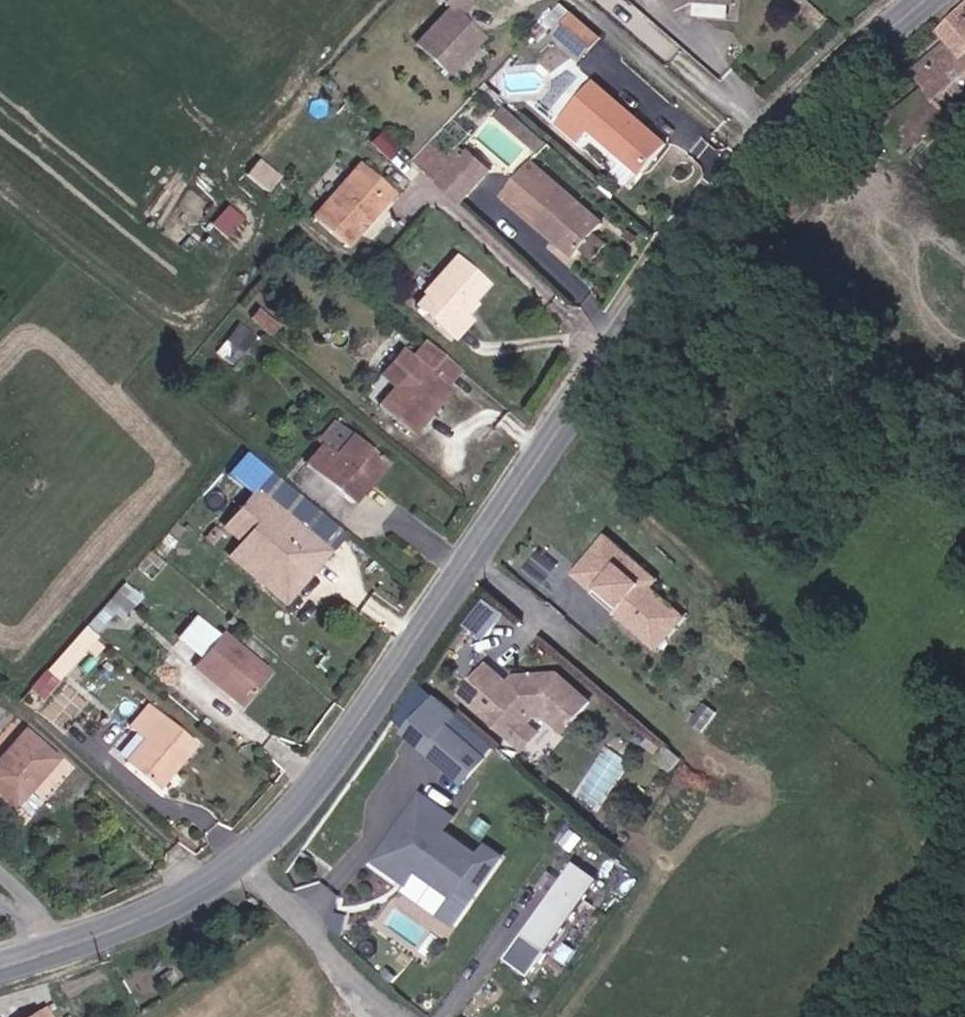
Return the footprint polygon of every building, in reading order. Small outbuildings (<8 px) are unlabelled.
[(457,16),(468,4),(463,0),(440,0),(449,8),(415,44),(447,74),(481,38),(457,16)] [(672,14),(693,3),(737,5),(737,0),(665,0),(672,14)] [(562,4),(546,22),(558,34),(556,35),(584,59),(602,38),(562,4)] [(950,118),(964,105),(964,7),(940,33),(948,44),(912,74),(926,91),(950,118)] [(593,82),(557,123),(582,145),(593,132),(642,175),(667,146),(593,82)] [(907,156),(950,118),(926,91),(883,128),(907,156)] [(504,109),(498,116),(540,153),(547,145),(504,109)] [(428,170),(426,173),(461,205),(478,187),(450,161),(433,146),(419,162),(428,170)] [(463,147),(450,161),(478,187),(491,172),(463,147)] [(243,162),(231,175),(252,193),(263,180),(243,162)] [(582,250),(596,234),(604,225),(531,163),(504,195),(576,257),(582,250)] [(393,193),(360,164),(312,218),(345,247),(393,193)] [(609,245),(596,234),(582,250),(595,261),(609,245)] [(460,312),(486,284),(454,255),(421,290),(424,293),(414,303),(452,338),(469,320),(460,312)] [(272,320),(258,308),(248,320),(263,331),(272,320)] [(232,366),(255,338),(237,324),(214,352),(232,366)] [(412,435),(451,390),(446,385),(459,370),(426,341),(412,358),(416,362),(394,388),(378,406),(412,435)] [(403,350),(380,377),(394,388),(416,362),(412,358),(403,350)] [(334,454),(322,444),(304,466),(349,504),(385,462),(351,434),(334,454)] [(255,491),(263,498),(275,484),(254,466),(242,480),(255,491)] [(271,567),(257,583),(282,604),(303,580),(298,576),(307,564),(312,569),(327,551),(263,498),(255,491),(225,528),(242,542),(271,567)] [(603,530),(573,563),(617,602),(612,608),(610,610),(641,637),(671,604),(656,590),(648,583),(655,576),(603,530)] [(228,559),(257,583),(271,567),(242,542),(228,559)] [(573,563),(568,569),(612,608),(617,602),(573,563)] [(303,580),(312,569),(307,564),(298,576),(303,580)] [(663,583),(655,576),(648,583),(656,590),(663,583)] [(107,609),(125,617),(134,594),(117,587),(107,609)] [(484,596),(468,626),(491,637),(506,607),(484,596)] [(671,604),(641,637),(652,647),(683,614),(671,604)] [(196,611),(176,634),(195,651),(216,628),(196,611)] [(98,636),(85,625),(53,660),(67,671),(98,636)] [(219,634),(192,665),(241,706),(268,674),(219,634)] [(462,693),(509,735),(524,717),(530,710),(545,715),(564,730),(590,701),(560,674),(523,668),(516,675),(495,657),(462,693)] [(436,690),(402,729),(465,785),(500,746),(436,690)] [(148,705),(128,729),(143,741),(125,762),(156,788),(193,743),(148,705)] [(524,717),(509,735),(519,744),(535,727),(524,717)] [(56,760),(24,732),(0,759),(0,794),(15,808),(16,806),(26,816),(38,803),(27,793),(56,760)] [(419,795),(372,861),(395,878),(405,864),(413,869),(449,895),(456,887),(470,897),(498,856),(484,845),(476,856),(440,831),(433,825),(442,812),(419,795)] [(442,812),(433,825),(440,831),(450,817),(442,812)] [(572,862),(518,934),(542,952),(596,879),(572,862)] [(405,864),(395,878),(403,883),(413,869),(405,864)]
